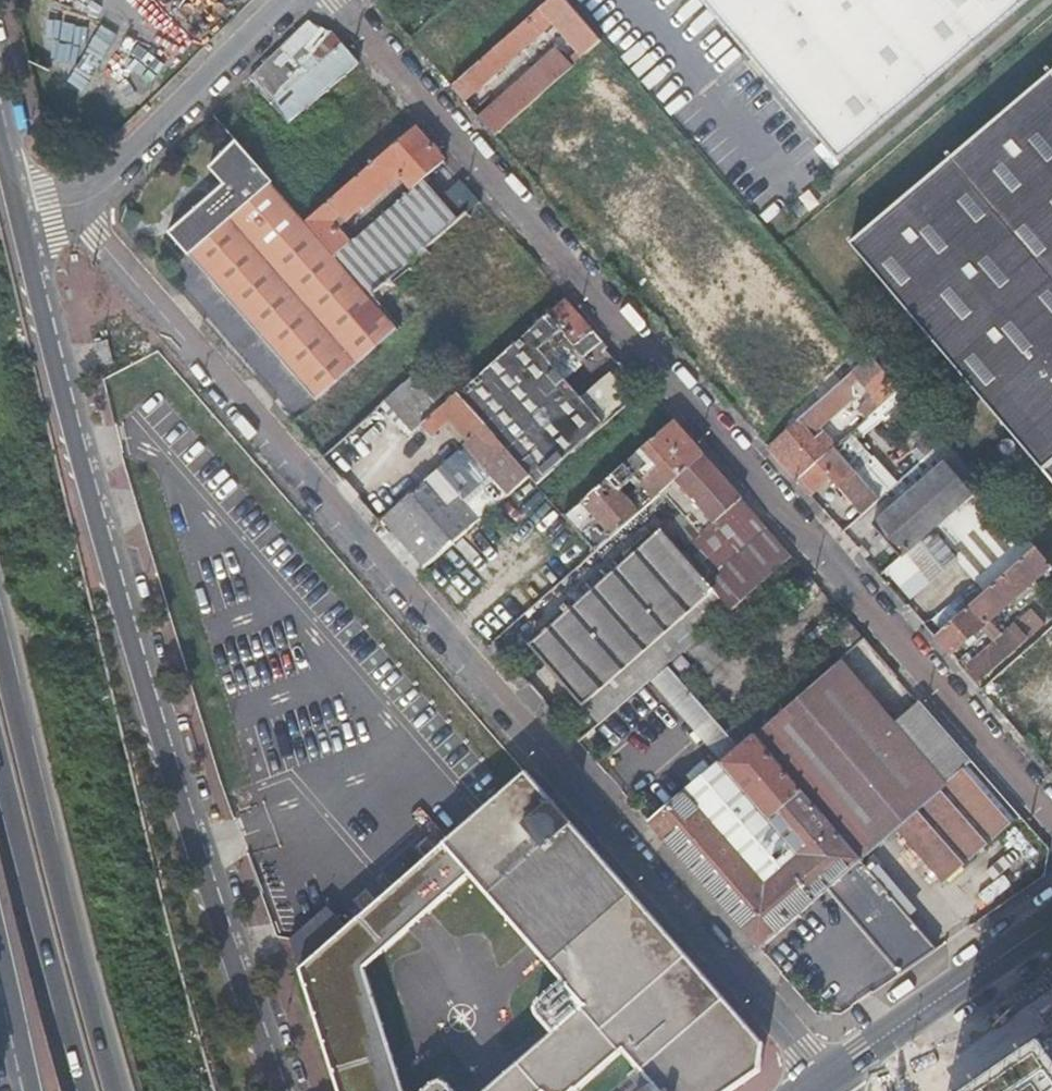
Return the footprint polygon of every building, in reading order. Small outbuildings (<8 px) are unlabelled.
[(600,38),(567,0),(548,0),(453,85),(465,99),(552,22),(576,49),(573,52),(577,58),(600,38)] [(836,162),(1028,0),(700,0),(836,162)] [(251,78),(262,91),(332,30),(325,22),(309,22),(285,45),(289,50),(284,55),(279,51),(251,78)] [(343,42),(273,104),(289,122),(358,60),(343,42)] [(285,45),(279,51),(284,55),(289,50),(285,45)] [(494,132),(573,61),(561,46),(481,117),(494,132)] [(1042,472),(1051,463),(1051,72),(847,245),(1042,472)] [(423,175),(444,157),(414,123),(307,220),(336,252),(349,241),(332,220),(340,212),(345,218),(398,171),(411,186),(423,175)] [(341,377),(401,325),(372,292),(336,252),(307,220),(278,188),(235,140),(211,165),(228,183),(234,191),(221,202),(215,195),(172,232),(191,254),(192,254),(318,398),(319,397),(325,391),(341,377)] [(391,275),(459,216),(423,175),(411,186),(349,241),(336,252),(372,292),(391,275)] [(228,183),(215,195),(221,202),(234,191),(228,183)] [(600,335),(564,295),(503,349),(458,389),(487,423),(530,472),(535,477),(553,462),(559,457),(572,445),(576,442),(603,419),(580,392),(561,371),(539,345),(560,326),(575,343),(577,342),(584,350),(595,339),(600,335)] [(561,371),(584,350),(577,342),(575,343),(560,326),(539,345),(561,371)] [(604,340),(600,335),(595,339),(595,340),(600,344),(604,340)] [(107,359),(100,337),(87,341),(94,363),(107,359)] [(881,405),(898,388),(870,355),(769,445),(798,478),(833,447),(820,434),(815,438),(809,431),(812,428),(815,430),(851,396),(851,386),(859,379),(872,394),(858,407),(867,417),(881,405)] [(458,389),(430,358),(387,396),(415,427),(424,419),(458,389)] [(603,419),(634,393),(610,366),(580,392),(603,419)] [(926,458),(944,442),(898,388),(881,405),(926,458)] [(487,423),(458,389),(424,419),(434,430),(449,417),(468,439),(487,423)] [(701,450),(672,418),(584,497),(566,513),(580,529),(621,493),(618,489),(655,456),(659,461),(640,477),(654,493),(661,486),(701,450)] [(530,472),(487,423),(468,439),(440,463),(458,484),(484,462),(504,483),(490,496),(496,503),(530,472)] [(833,447),(798,478),(809,492),(828,476),(862,515),(879,500),(872,492),(888,478),(849,433),(833,447)] [(978,504),(989,493),(944,442),(926,458),(886,494),(896,505),(943,464),(971,495),(978,504)] [(338,443),(331,463),(351,470),(358,450),(338,443)] [(785,546),(701,450),(661,486),(698,530),(680,547),(663,526),(572,605),(566,600),(561,604),(562,605),(537,628),(540,633),(531,641),(599,721),(683,649),(707,628),(726,612),(732,606),(749,591),(791,553),(785,546)] [(1042,472),(1051,484),(1051,463),(1042,472)] [(926,535),(971,495),(943,464),(896,505),(872,526),(899,559),(911,548),(926,535)] [(383,513),(426,562),(480,515),(437,466),(383,513)] [(989,587),(1034,547),(989,493),(978,504),(944,534),(961,555),(989,587)] [(944,534),(978,504),(971,495),(926,535),(933,543),(944,534)] [(599,518),(611,532),(636,510),(624,496),(599,518)] [(935,576),(961,555),(944,534),(933,543),(918,556),(935,576)] [(918,556),(933,543),(926,535),(911,548),(918,556)] [(989,621),(1051,566),(1034,547),(989,587),(983,592),(965,608),(934,636),(951,655),(981,627),(994,642),(964,670),(977,685),(1045,624),(1033,609),(1002,635),(989,621)] [(885,571),(892,579),(918,556),(911,548),(899,559),(885,571)] [(918,556),(892,579),(909,598),(935,576),(918,556)] [(983,592),(974,582),(956,598),(965,608),(983,592)] [(830,665),(801,691),(795,696),(755,732),(860,856),(897,824),(973,759),(922,701),(887,730),(830,665)] [(760,948),(828,890),(898,972),(936,946),(755,732),(686,791),(684,790),(648,821),(760,948)] [(1019,813),(973,759),(897,824),(944,878),(1019,813)] [(347,928),(328,944),(298,969),(338,1090),(402,1090),(363,968),(471,875),(584,1006),(486,1090),(576,1090),(625,1049),(654,1083),(644,1090),(735,1090),(761,1074),(764,1045),(526,771),(396,884),(347,928)] [(975,1090),(1051,1090),(1051,1039),(975,1090)]
